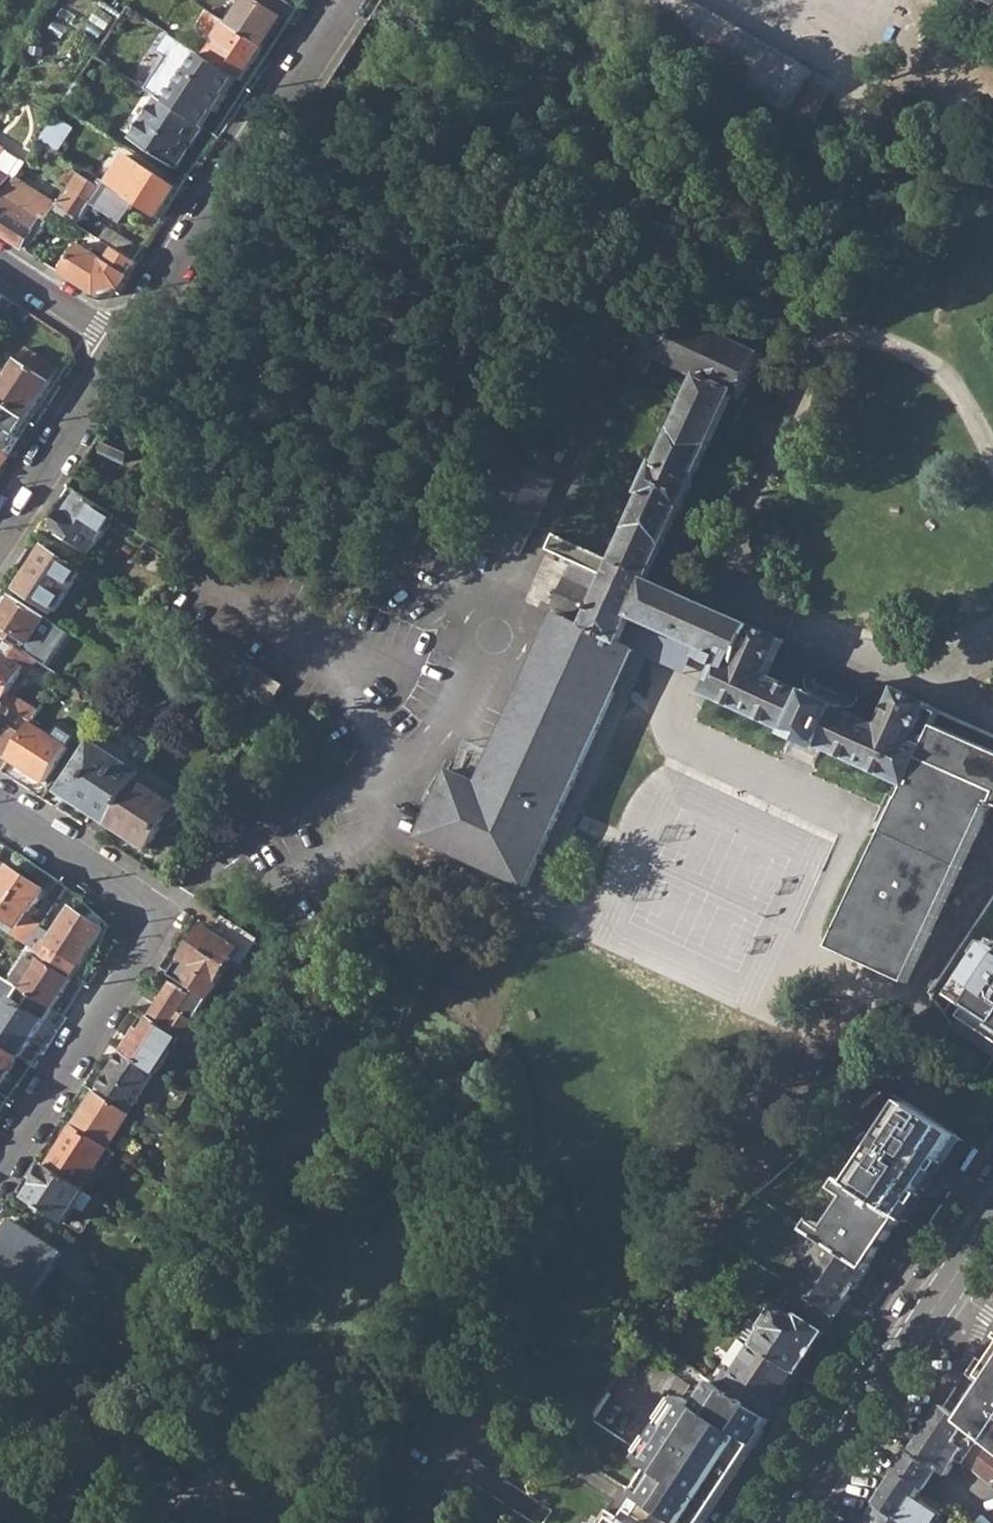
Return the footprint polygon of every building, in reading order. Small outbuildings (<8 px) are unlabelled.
[(231,26),(263,46),(276,55),(304,12),(287,0),(248,0),(231,26)] [(818,67),(697,0),(646,0),(642,6),(803,95),(818,67)] [(241,80),(263,46),(231,26),(210,12),(200,28),(217,39),(205,57),(237,78),(241,80)] [(225,96),(237,78),(205,57),(170,33),(158,50),(168,56),(146,88),(159,97),(200,126),(210,110),(214,113),(216,114),(227,97),(225,96)] [(131,140),(178,170),(205,130),(204,129),(200,126),(159,97),(131,140)] [(204,129),(214,113),(210,110),(200,126),(204,129)] [(42,142),(54,150),(66,132),(53,124),(42,142)] [(2,190),(5,192),(13,180),(15,177),(23,164),(0,149),(0,193),(2,190)] [(51,171),(71,183),(76,175),(78,173),(58,160),(51,171)] [(107,178),(104,183),(135,203),(159,219),(177,189),(134,162),(118,185),(107,178)] [(86,230),(89,226),(100,209),(122,223),(135,203),(104,183),(99,180),(95,187),(76,175),(71,183),(57,205),(54,209),(86,230)] [(0,200),(0,235),(2,236),(22,249),(43,216),(48,220),(54,209),(57,205),(15,177),(13,180),(5,192),(1,198),(0,200)] [(135,248),(116,235),(103,227),(97,237),(114,249),(128,258),(135,248)] [(96,297),(99,297),(99,290),(118,287),(120,293),(122,293),(139,266),(128,258),(114,249),(105,261),(80,244),(60,274),(96,297)] [(99,297),(120,293),(118,287),(99,290),(99,297)] [(618,560),(652,576),(664,550),(666,550),(670,541),(669,541),(673,531),(674,531),(677,526),(676,526),(682,513),(683,513),(685,508),(684,507),(692,491),(693,491),(696,485),(695,485),(701,471),(702,471),(705,465),(704,465),(709,453),(710,454),(714,445),(713,445),(736,397),(743,400),(743,397),(763,355),(674,314),(682,299),(661,289),(650,312),(636,312),(628,331),(634,337),(620,363),(646,375),(654,358),(700,380),(661,466),(658,464),(644,495),(648,496),(618,560)] [(8,382),(0,394),(0,401),(29,419),(60,371),(26,348),(8,377),(10,378),(8,382)] [(652,576),(665,582),(749,400),(743,397),(743,400),(736,397),(713,445),(714,445),(710,454),(709,453),(704,465),(705,465),(702,471),(701,471),(695,485),(696,485),(693,491),(692,491),(684,507),(685,508),(683,513),(682,513),(676,526),(677,526),(674,531),(673,531),(669,541),(670,541),(666,550),(664,550),(652,576)] [(4,427),(10,431),(17,436),(29,419),(0,401),(0,424),(4,427)] [(10,431),(0,447),(0,449),(11,456),(22,439),(17,436),(10,431)] [(105,450),(129,460),(136,442),(112,432),(105,450)] [(8,458),(0,453),(0,471),(8,458)] [(505,525),(531,535),(555,480),(505,461),(490,494),(514,505),(505,525)] [(61,528),(96,551),(115,520),(118,528),(126,533),(133,523),(84,492),(61,528)] [(22,588),(58,611),(85,568),(50,545),(22,588)] [(175,562),(191,573),(196,565),(180,554),(175,562)] [(630,648),(615,642),(628,613),(724,657),(720,666),(707,694),(793,733),(792,736),(821,750),(823,747),(908,787),(834,949),(875,969),(897,937),(923,955),(992,806),(992,804),(992,794),(920,759),(926,746),(915,741),(925,720),(931,707),(932,704),(900,689),(882,728),(840,708),(841,706),(812,692),(810,695),(769,676),(787,637),(740,616),(665,582),(652,576),(618,560),(602,596),(565,580),(553,608),(590,625),(587,629),(556,615),(480,785),(472,781),(450,772),(420,838),(524,884),(630,648)] [(56,667),(62,658),(36,641),(52,616),(18,594),(0,622),(0,632),(19,644),(31,652),(39,657),(40,658),(56,667)] [(639,630),(720,666),(724,657),(628,613),(615,642),(630,648),(639,630)] [(31,652),(19,644),(11,655),(29,666),(28,667),(32,670),(40,658),(39,657),(31,652)] [(216,667),(249,689),(263,667),(230,645),(216,667)] [(0,648),(0,697),(9,702),(20,710),(22,711),(36,720),(45,707),(23,693),(20,698),(11,693),(28,667),(29,666),(11,655),(0,648)] [(9,702),(0,697),(0,716),(9,702)] [(10,728),(22,711),(20,710),(9,702),(0,716),(0,722),(10,728)] [(931,707),(925,720),(936,725),(992,753),(992,736),(931,707)] [(22,711),(10,728),(0,744),(0,750),(11,758),(35,722),(36,720),(22,711)] [(72,746),(35,722),(11,758),(49,782),(72,746)] [(920,759),(992,794),(992,753),(936,725),(926,746),(920,759)] [(69,795),(114,824),(143,780),(150,770),(118,750),(122,744),(104,733),(78,774),(82,776),(69,795)] [(114,824),(151,849),(168,823),(172,826),(181,825),(186,817),(185,809),(181,806),(182,804),(143,780),(114,824)] [(30,880),(11,869),(1,885),(0,885),(0,925),(30,880)] [(11,934),(28,945),(41,926),(41,925),(29,917),(31,913),(37,917),(41,911),(36,908),(47,891),(30,880),(0,925),(0,927),(11,934)] [(28,945),(59,965),(91,917),(75,906),(53,939),(50,937),(52,933),(41,925),(41,926),(28,945)] [(59,965),(76,977),(109,928),(91,917),(59,965)] [(251,956),(258,945),(261,939),(230,942),(206,927),(196,943),(230,965),(250,978),(254,971),(245,965),(236,960),(243,950),(251,956)] [(875,969),(910,984),(923,955),(897,937),(875,969)] [(266,950),(261,939),(258,945),(266,950)] [(946,1011),(960,1028),(992,1050),(992,942),(946,1011)] [(210,999),(230,965),(196,943),(185,960),(195,965),(184,982),(210,999)] [(245,965),(251,956),(243,950),(236,960),(245,965)] [(42,960),(23,989),(52,1008),(71,980),(42,960)] [(153,1018),(186,1039),(208,1003),(176,983),(153,1018)] [(20,1058),(52,1008),(23,989),(18,986),(0,1014),(0,1044),(20,1058)] [(158,1073),(161,1075),(173,1055),(177,1057),(189,1041),(186,1039),(153,1018),(140,1038),(136,1035),(125,1052),(158,1073)] [(20,1058),(0,1044),(0,1089),(20,1058)] [(125,1052),(101,1089),(134,1111),(130,1116),(147,1127),(154,1116),(138,1105),(158,1073),(125,1052)] [(176,1093),(186,1099),(189,1093),(180,1087),(176,1093)] [(98,1094),(130,1116),(134,1111),(101,1089),(98,1094)] [(76,1127),(109,1149),(113,1142),(130,1116),(98,1094),(76,1127)] [(967,1139),(959,1134),(909,1100),(853,1187),(902,1219),(903,1220),(909,1224),(967,1139)] [(50,1167),(84,1189),(110,1150),(109,1149),(76,1127),(50,1167)] [(127,1151),(113,1142),(109,1149),(110,1150),(123,1158),(127,1151)] [(28,1200),(67,1225),(78,1207),(86,1212),(96,1197),(84,1189),(50,1167),(28,1200)] [(825,1241),(869,1271),(903,1220),(902,1219),(853,1187),(844,1180),(838,1189),(850,1198),(828,1230),(816,1221),(810,1230),(825,1241)] [(36,1296),(64,1253),(15,1221),(0,1243),(0,1271),(36,1296)] [(869,1271),(825,1241),(815,1257),(809,1254),(801,1267),(806,1271),(795,1287),(838,1315),(839,1316),(869,1271)] [(799,1373),(801,1373),(839,1316),(838,1315),(795,1287),(782,1306),(779,1304),(766,1325),(752,1317),(741,1334),(757,1344),(799,1373)] [(799,1373),(757,1344),(738,1373),(731,1369),(722,1383),(738,1394),(770,1416),(799,1373)] [(992,1449),(992,1379),(989,1384),(988,1383),(961,1424),(992,1449)] [(682,1522),(703,1522),(704,1522),(705,1522),(708,1522),(769,1431),(765,1429),(773,1418),(770,1416),(738,1394),(722,1383),(718,1381),(700,1407),(684,1396),(642,1459),(656,1469),(639,1494),(643,1497),(646,1499),(673,1517),(682,1522)] [(961,1424),(942,1408),(910,1456),(937,1473),(946,1479),(957,1461),(978,1475),(992,1487),(992,1449),(961,1424)] [(900,1522),(901,1522),(937,1522),(941,1517),(915,1500),(923,1488),(926,1490),(937,1473),(910,1456),(878,1504),(900,1522)] [(673,1517),(646,1499),(643,1497),(627,1522),(620,1518),(616,1522),(682,1522),(673,1517)] [(900,1522),(878,1504),(866,1522),(901,1522),(900,1522)]
